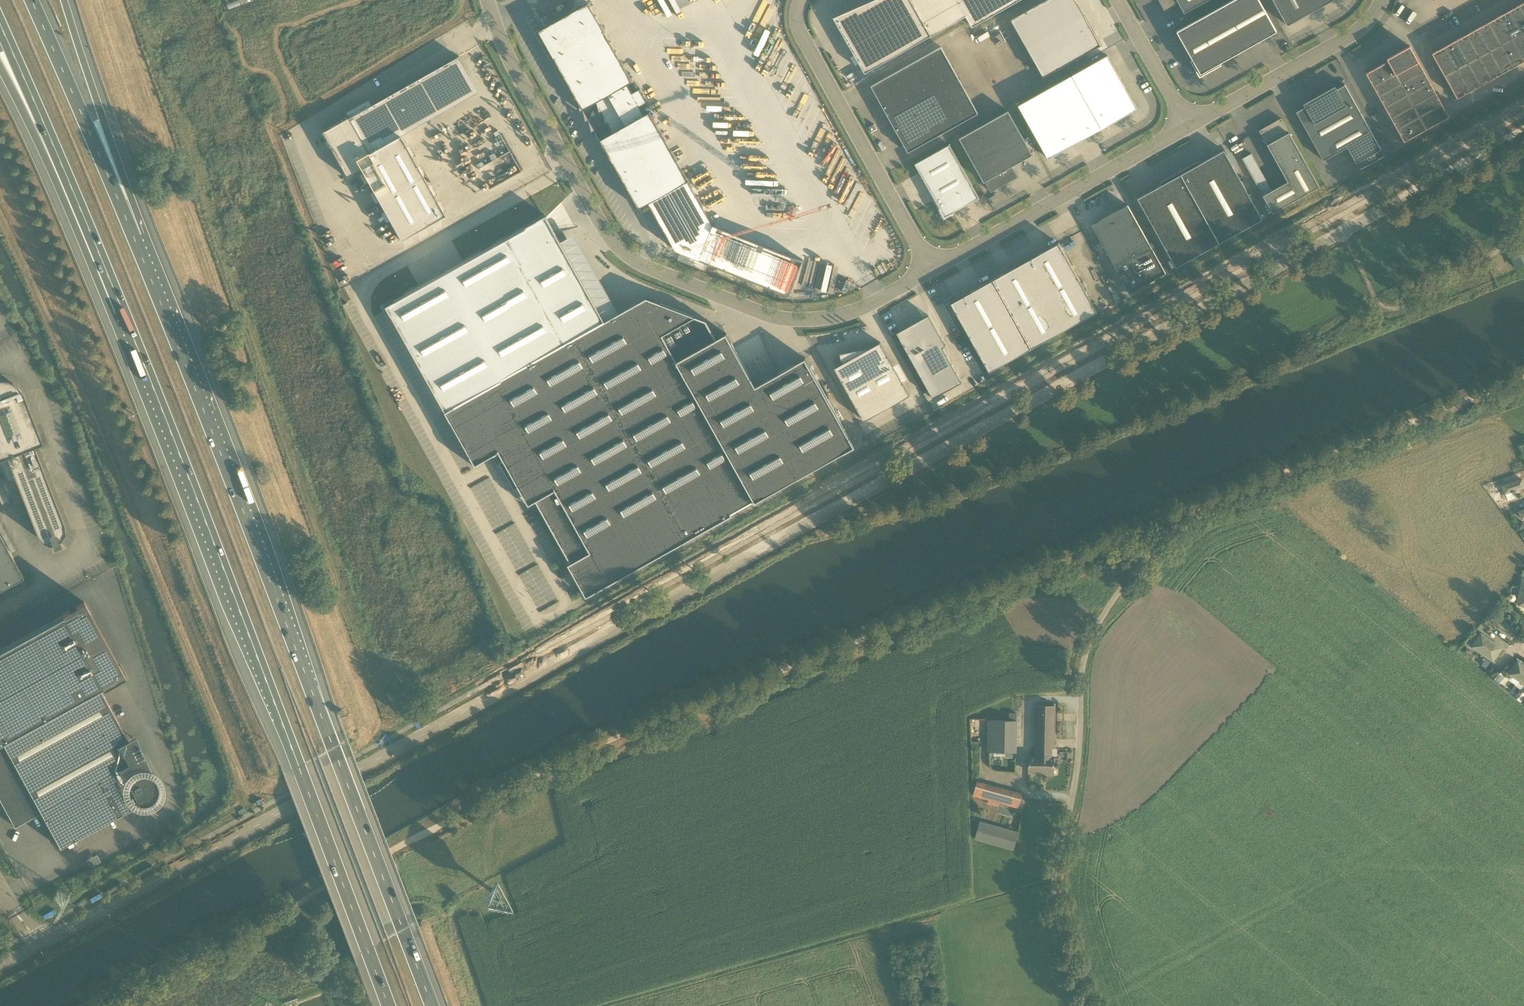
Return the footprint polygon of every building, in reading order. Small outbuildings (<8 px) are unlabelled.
[(931,35),(966,16),(972,27),(1019,0),(872,0),(833,17),(864,73),(931,35)] [(1092,50),(1102,44),(1085,13),(1084,14),(1076,0),(1044,0),(1011,19),(1044,77),(1092,50)] [(1164,10),(1174,4),(1174,3),(1178,1),(1184,13),(1207,0),(1159,0),(1164,10)] [(1220,63),(1277,31),(1259,0),(1232,0),(1177,31),(1192,59),(1190,60),(1200,77),(1221,65),(1220,63)] [(1287,25),(1330,2),(1332,0),(1273,0),(1287,25)] [(581,111),(583,110),(597,102),(600,113),(602,112),(605,124),(608,122),(611,134),(600,140),(604,151),(606,150),(609,161),(612,160),(639,209),(649,203),(676,250),(699,260),(714,224),(713,224),(689,181),(650,112),(645,114),(640,106),(647,102),(640,88),(633,92),(628,84),(633,81),(588,3),(549,25),(544,15),(539,19),(544,28),(539,31),(572,89),(575,101),(578,99),(581,111)] [(1509,11),(1521,33),(1523,31),(1523,13),(1519,5),(1509,11)] [(1521,33),(1509,11),(1498,17),(1510,39),(1521,33)] [(1498,17),(1487,23),(1499,45),(1510,39),(1498,17)] [(1499,45),(1487,23),(1476,29),(1489,51),(1499,45)] [(1476,29),(1465,35),(1478,57),(1489,51),(1476,29)] [(1523,62),(1523,61),(1523,38),(1521,33),(1510,39),(1523,62)] [(1478,57),(1465,35),(1454,41),(1467,63),(1478,57)] [(1499,45),(1512,68),(1523,62),(1510,39),(1499,45)] [(1467,63),(1454,41),(1444,47),(1456,69),(1467,63)] [(1489,51),(1501,74),(1512,68),(1499,45),(1489,51)] [(1417,59),(1410,46),(1387,58),(1388,61),(1394,72),(1417,59)] [(941,47),(871,86),(908,152),(978,113),(941,47)] [(1456,69),(1444,47),(1432,53),(1445,76),(1456,69)] [(1478,57),(1490,80),(1501,74),(1489,51),(1478,57)] [(1107,55),(1073,75),(1083,93),(1118,73),(1107,55)] [(399,241),(443,216),(398,136),(424,122),(405,86),(456,57),(476,92),(475,93),(477,92),(457,57),(358,112),(357,111),(334,124),(334,125),(320,133),(326,143),(323,144),(326,149),(329,148),(332,154),(331,154),(345,178),(359,170),(399,241)] [(1490,80),(1478,57),(1467,63),(1479,86),(1490,80)] [(1417,59),(1394,72),(1401,83),(1424,71),(1417,59)] [(1366,73),(1373,84),(1394,72),(1388,61),(1366,73)] [(1467,63),(1456,69),(1469,92),(1479,86),(1467,63)] [(1456,69),(1445,76),(1457,98),(1469,92),(1456,69)] [(1430,82),(1424,71),(1401,83),(1407,95),(1430,82)] [(1379,96),(1401,83),(1394,72),(1373,84),(1379,96)] [(1118,73),(1083,93),(1092,110),(1127,91),(1118,73)] [(1055,85),(1085,138),(1103,128),(1092,110),(1083,93),(1073,75),(1055,85)] [(1430,82),(1407,95),(1413,106),(1436,94),(1430,82)] [(1379,96),(1385,107),(1407,95),(1401,83),(1379,96)] [(1055,85),(1038,94),(1068,148),(1085,138),(1055,85)] [(1323,160),(1347,147),(1356,163),(1381,149),(1345,85),(1337,89),(1335,91),(1334,89),(1312,101),(1313,103),(1308,105),(1306,102),(1303,103),(1305,107),(1296,112),(1323,160)] [(1127,91),(1092,110),(1103,128),(1137,109),(1127,91)] [(1068,148),(1038,94),(1019,105),(1048,159),(1068,148)] [(1443,105),(1436,94),(1413,106),(1420,118),(1443,105)] [(1413,106),(1407,95),(1385,107),(1391,118),(1413,106)] [(1443,105),(1420,118),(1426,129),(1449,116),(1443,105)] [(1391,118),(1398,130),(1420,118),(1413,106),(1391,118)] [(1033,155),(1008,111),(959,138),(984,182),(985,181),(991,192),(1018,177),(1012,166),(1033,155)] [(1267,136),(1263,138),(1288,181),(1263,195),(1273,213),(1320,187),(1281,118),(1263,128),(1267,136)] [(1420,118),(1398,130),(1404,141),(1426,129),(1420,118)] [(940,208),(945,216),(953,212),(979,197),(950,145),(915,164),(940,208)] [(1181,174),(1219,243),(1262,219),(1224,150),(1199,164),(1198,162),(1197,163),(1198,165),(1181,174)] [(1161,183),(1162,185),(1138,198),(1176,267),(1219,243),(1181,174),(1164,184),(1163,182),(1161,183)] [(1109,214),(1134,258),(1152,248),(1128,205),(1119,210),(1118,209),(1117,210),(1118,211),(1111,215),(1110,214),(1109,214)] [(1116,268),(1134,258),(1109,214),(1109,216),(1102,220),(1102,218),(1100,219),(1101,220),(1092,225),(1116,268)] [(1017,266),(971,291),(952,302),(954,305),(991,371),(1098,311),(1060,242),(1038,254),(1017,266)] [(1130,293),(1148,283),(1166,273),(1152,248),(1134,258),(1116,268),(1130,293)] [(1514,268),(1523,265),(1523,251),(1511,254),(1514,268)] [(608,583),(608,582),(686,538),(687,541),(732,515),(755,502),(855,447),(805,358),(756,386),(727,333),(717,339),(707,320),(648,297),(443,412),(473,465),(499,451),(522,492),(529,488),(571,562),(568,564),(572,571),(579,583),(583,590),(586,588),(589,593),(607,582),(608,583)] [(897,333),(933,398),(962,382),(942,348),(946,346),(929,315),(897,333)] [(910,395),(902,382),(894,366),(880,342),(879,343),(879,345),(840,354),(843,365),(836,367),(835,368),(864,421),(910,395)] [(5,477),(0,480),(0,499),(3,502),(8,500),(6,496),(20,488),(38,535),(40,539),(44,542),(48,543),(53,543),(54,547),(54,548),(61,546),(60,545),(58,541),(62,538),(64,534),(64,529),(63,525),(33,446),(41,442),(23,395),(20,390),(16,386),(12,382),(7,381),(4,380),(2,380),(1,380),(0,380),(0,463),(5,477)] [(1523,487),(1523,485),(1522,479),(1503,486),(1505,493),(1523,487)] [(855,520),(856,515),(855,513),(846,517),(847,519),(851,522),(855,520)] [(23,578),(0,535),(0,590),(23,578)] [(41,812),(60,847),(59,847),(60,848),(139,804),(144,805),(148,804),(150,803),(154,799),(157,795),(158,789),(157,785),(156,782),(153,779),(151,777),(149,776),(147,776),(99,688),(102,687),(103,688),(125,676),(84,602),(62,614),(63,616),(0,650),(0,800),(15,827),(41,812)] [(1497,611),(1502,615),(1506,611),(1501,607),(1497,611)] [(1511,638),(1516,632),(1497,616),(1491,622),(1511,638)] [(1493,661),(1502,648),(1481,634),(1472,647),(1493,661)] [(1462,651),(1467,654),(1471,649),(1466,645),(1462,651)] [(1518,662),(1512,671),(1511,671),(1509,674),(1509,675),(1512,676),(1513,676),(1523,683),(1523,666),(1518,662)] [(1515,692),(1519,696),(1523,691),(1519,687),(1515,692)] [(429,700),(426,695),(419,698),(421,703),(429,700)] [(1016,752),(1016,720),(1017,713),(1009,712),(1009,720),(989,720),(988,752),(1016,752)] [(1040,772),(1040,774),(1053,775),(1054,756),(1051,756),(1051,748),(1054,748),(1054,739),(1036,739),(1035,756),(1029,756),(1029,772),(1040,772)] [(977,782),(973,795),(988,799),(987,804),(999,807),(1000,803),(1018,807),(1021,794),(977,782)] [(980,821),(975,839),(1014,850),(1019,832),(980,821)]
